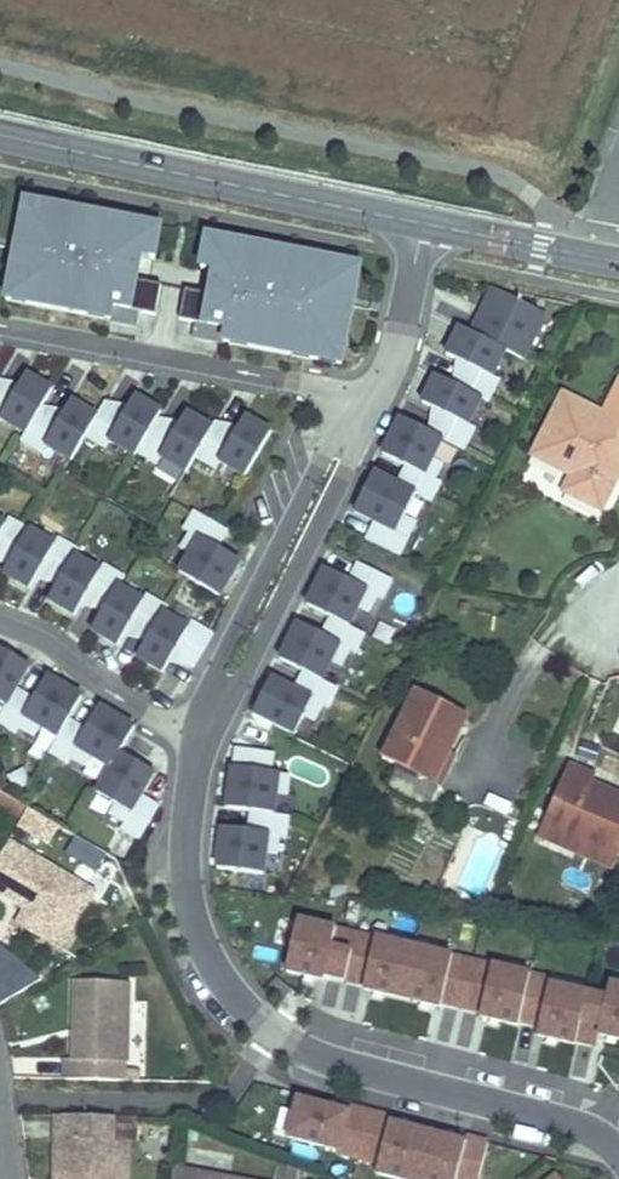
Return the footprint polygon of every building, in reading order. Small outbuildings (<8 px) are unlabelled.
[(49,206),(28,202),(25,220),(46,224),(49,206)] [(0,239),(0,247),(19,251),(9,302),(114,322),(116,309),(128,311),(125,324),(140,327),(143,314),(158,317),(164,286),(140,282),(148,237),(122,232),(124,221),(49,206),(46,224),(25,220),(20,243),(0,239)] [(158,260),(164,229),(124,221),(122,232),(148,237),(144,258),(158,260)] [(210,239),(204,270),(217,273),(223,241),(210,239)] [(188,291),(182,321),(198,324),(195,338),(210,341),(213,327),(229,331),(226,344),(344,368),(355,309),(378,314),(380,305),(357,301),(363,268),(302,257),(300,268),(275,264),(278,252),(223,241),(217,273),(212,297),(188,291)] [(302,257),(278,252),(275,264),(300,268),(302,257)] [(549,316),(496,289),(474,334),(509,352),(527,361),(549,316)] [(116,309),(114,322),(125,324),(128,311),(116,309)] [(213,327),(210,341),(226,344),(229,331),(213,327)] [(463,329),(449,356),(466,364),(456,385),(485,400),(492,403),(503,381),(496,377),(509,352),(474,334),(463,329)] [(3,420),(27,435),(43,408),(54,391),(27,376),(18,392),(0,382),(0,425),(3,420)] [(439,377),(426,404),(443,413),(432,434),(446,440),(468,451),(479,430),(472,426),(485,400),(456,385),(439,377)] [(566,389),(532,457),(574,478),(565,494),(605,514),(618,486),(618,383),(605,408),(566,389)] [(87,438),(107,450),(112,443),(137,457),(138,454),(158,419),(163,413),(136,398),(127,415),(106,403),(98,418),(87,438)] [(27,435),(22,442),(44,454),(48,447),(73,462),(87,438),(98,418),(73,403),(63,419),(43,408),(27,435)] [(213,429),(188,414),(178,431),(158,419),(138,454),(159,467),(163,459),(188,475),(197,458),(213,429)] [(272,434),(246,419),(236,435),(216,423),(213,429),(197,458),(217,471),(221,463),(246,478),(272,434)] [(432,434),(404,420),(386,456),(410,468),(401,486),(418,495),(435,503),(444,484),(438,481),(446,465),(436,460),(446,440),(432,434)] [(401,486),(377,474),(358,513),(379,524),(369,541),(402,558),(419,523),(407,517),(418,495),(401,486)] [(231,533),(197,513),(186,531),(192,535),(183,550),(193,556),(182,574),(222,598),(243,563),(220,550),(231,533)] [(11,566),(32,531),(10,519),(7,526),(0,522),(0,559),(11,566)] [(11,566),(5,575),(31,590),(41,574),(61,586),(77,558),(81,552),(60,539),(56,545),(32,531),(11,566)] [(61,586),(51,602),(77,617),(86,601),(106,612),(120,588),(126,579),(105,566),(101,572),(77,558),(61,586)] [(351,582),(328,570),(310,607),(351,627),(361,607),(371,613),(379,597),(386,600),(395,581),(360,564),(351,582)] [(106,612),(94,632),(120,647),(129,631),(149,643),(165,615),(170,609),(148,596),(144,603),(120,588),(106,612)] [(149,643),(139,659),(165,674),(175,658),(195,670),(215,636),(193,623),(189,630),(165,615),(149,643)] [(325,636),(301,625),(283,661),(306,673),(324,682),(334,662),(344,667),(352,651),(359,654),(368,635),(351,627),(333,618),(325,636)] [(8,709),(18,692),(32,669),(0,650),(0,704),(8,709)] [(298,691),(274,679),(256,715),(298,736),(307,717),(318,722),(326,706),(331,709),(341,690),(324,682),(306,673),(298,691)] [(49,679),(35,702),(18,692),(8,709),(0,723),(0,725),(18,735),(21,729),(36,738),(42,728),(61,739),(71,722),(84,700),(49,679)] [(450,755),(469,718),(418,692),(383,760),(398,768),(387,788),(433,812),(446,785),(430,776),(443,751),(450,755)] [(136,730),(101,710),(88,732),(71,722),(61,739),(51,755),(70,766),(73,760),(88,769),(94,759),(113,770),(136,730)] [(277,754),(238,749),(230,810),(254,813),(276,816),(279,794),(290,795),(293,777),(274,774),(277,754)] [(446,785),(459,760),(450,755),(443,751),(430,776),(446,785)] [(143,798),(157,776),(122,755),(113,770),(98,795),(117,806),(111,816),(126,825),(123,831),(141,842),(161,808),(143,798)] [(618,851),(618,797),(591,785),(594,778),(572,768),(540,837),(568,849),(573,841),(612,859),(615,860),(618,851)] [(57,826),(30,810),(20,827),(47,842),(57,826)] [(251,833),(225,829),(220,870),(266,876),(269,854),(280,856),(283,838),(289,839),(291,818),(276,816),(254,813),(251,833)] [(52,846),(63,829),(57,826),(47,842),(47,843),(52,846)] [(612,859),(573,841),(568,849),(571,851),(611,869),(615,860),(612,859)] [(10,844),(0,861),(0,896),(27,911),(19,925),(64,952),(83,921),(66,909),(79,885),(10,844)] [(97,896),(79,885),(66,909),(83,921),(97,896)] [(299,921),(287,972),(326,981),(327,977),(365,986),(365,990),(442,1008),(442,1004),(481,1013),(480,1017),(519,1026),(520,1022),(540,1027),(537,1036),(576,1046),(577,1042),(597,1047),(599,1036),(618,1041),(618,988),(612,986),(608,1000),(550,985),(552,980),(299,921)] [(40,980),(0,946),(0,1006),(40,980)] [(68,1061),(67,1080),(102,1081),(139,1082),(139,1069),(129,1069),(129,1064),(132,985),(78,983),(75,1061),(68,1061)] [(470,1146),(301,1091),(286,1138),(383,1170),(380,1178),(459,1178),(470,1146)] [(119,1118),(60,1116),(59,1142),(65,1142),(63,1178),(117,1178),(118,1149),(118,1145),(119,1118)] [(65,1142),(59,1142),(57,1178),(63,1178),(65,1142)] [(135,1145),(118,1145),(118,1149),(117,1178),(133,1178),(135,1145)]
